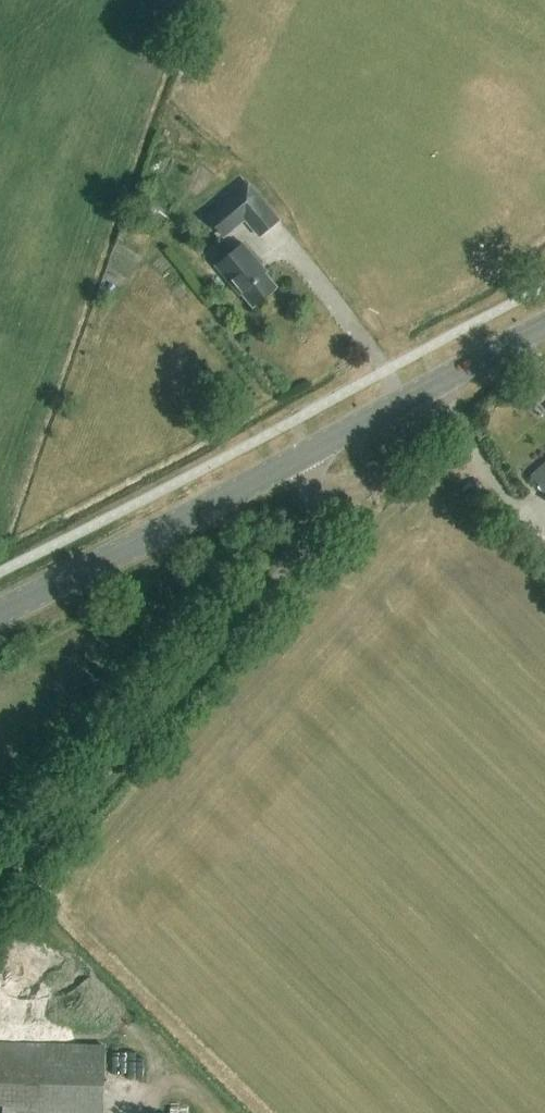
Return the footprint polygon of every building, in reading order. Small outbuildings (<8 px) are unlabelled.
[(261,238),(280,221),(250,185),(210,218),(226,238),(247,220),(261,238)] [(253,306),(277,287),(260,266),(261,265),(244,243),(217,266),(241,294),(242,293),(253,306)] [(531,475),(544,491),(544,462),(531,475)] [(485,500),(477,490),(466,499),(475,509),(485,500)] [(107,1045),(0,1042),(0,1106),(5,1106),(4,1112),(105,1112),(107,1045)]
